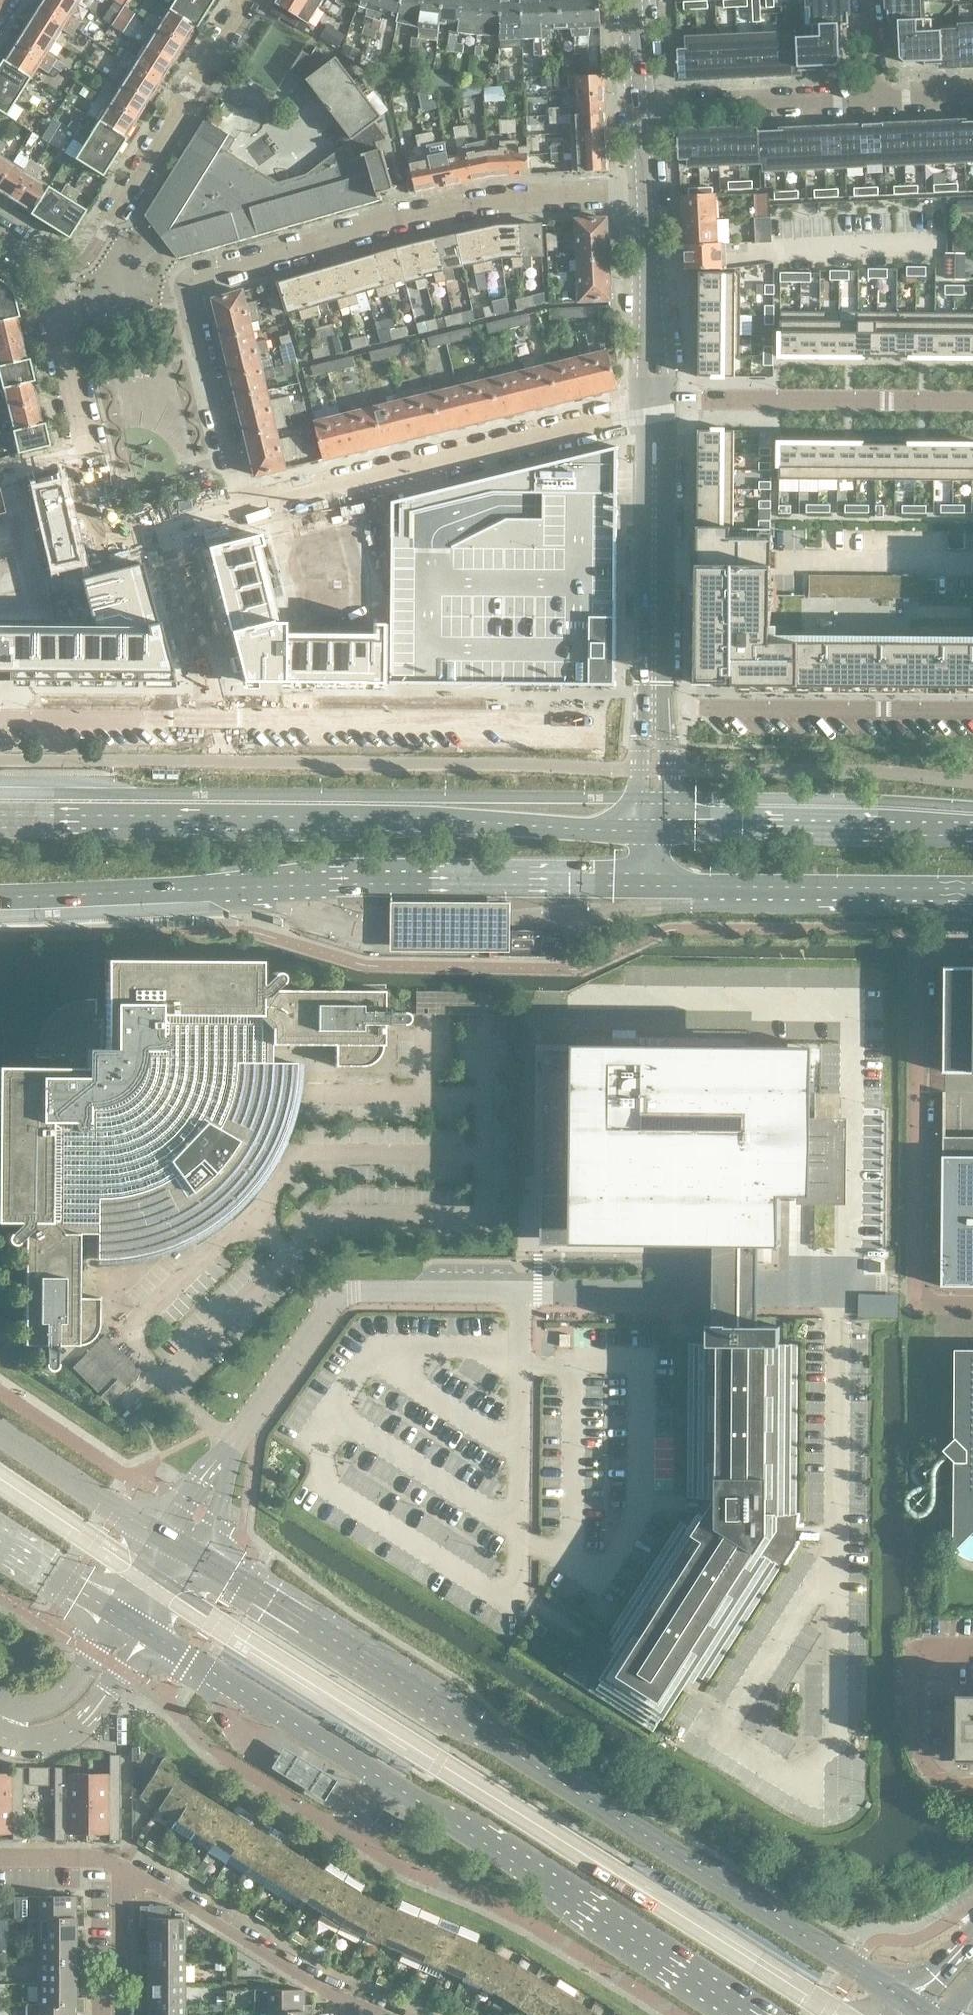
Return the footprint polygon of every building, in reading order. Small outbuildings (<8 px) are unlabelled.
[(38,4),(76,28),(80,22),(70,16),(77,4),(71,0),(41,0),(38,4)] [(168,9),(167,9),(194,26),(195,27),(208,7),(198,0),(173,0),(168,9)] [(271,12),(295,26),(300,17),(309,23),(319,6),(309,0),(278,0),(271,12)] [(380,0),(359,0),(357,4),(365,7),(364,13),(361,24),(362,26),(359,35),(367,37),(373,18),(376,10),(380,0)] [(376,10),(373,18),(367,37),(372,39),(374,31),(375,32),(379,20),(382,21),(386,14),(398,18),(399,12),(402,0),(380,0),(376,10)] [(398,18),(397,22),(420,27),(423,0),(402,0),(399,12),(398,18)] [(419,36),(438,39),(440,24),(441,24),(444,0),(423,0),(420,27),(419,36)] [(441,24),(449,25),(448,51),(455,52),(458,32),(459,26),(462,0),(444,0),(441,24)] [(459,26),(458,32),(459,32),(477,34),(479,34),(483,0),(462,0),(459,26)] [(479,34),(500,35),(500,32),(501,26),(501,0),(483,0),(479,34)] [(500,32),(513,31),(515,39),(523,39),(522,31),(522,25),(520,0),(501,0),(501,26),(500,32)] [(522,25),(522,31),(523,39),(534,38),(534,55),(542,55),(542,37),(542,30),(541,24),(540,0),(520,0),(522,25)] [(541,24),(542,30),(542,37),(542,38),(550,37),(551,29),(562,29),(560,0),(540,0),(541,24)] [(562,29),(570,28),(573,36),(573,45),(574,45),(575,54),(581,54),(581,28),(579,0),(560,0),(562,29)] [(581,28),(581,54),(588,53),(588,45),(589,44),(590,27),(600,26),(599,0),(579,0),(581,28)] [(707,0),(695,1),(696,9),(707,8),(707,0)] [(752,10),(760,10),(760,0),(752,0),(752,10)] [(927,0),(906,0),(887,1),(888,22),(892,23),(931,21),(931,18),(924,19),(923,0),(927,0)] [(695,1),(683,1),(684,9),(696,9),(695,1)] [(116,2),(108,13),(117,19),(124,7),(116,2)] [(848,24),(847,3),(807,5),(807,6),(811,6),(812,24),(805,24),(805,27),(814,26),(817,26),(842,25),(848,24)] [(38,4),(26,22),(54,40),(61,29),(71,35),(76,28),(38,4)] [(124,7),(114,25),(124,31),(135,14),(124,7)] [(150,14),(146,20),(183,44),(194,26),(167,9),(168,9),(166,8),(159,20),(150,14)] [(760,10),(752,10),(753,22),(761,21),(760,13),(760,10)] [(151,34),(144,45),(171,62),(183,44),(146,20),(141,27),(151,34)] [(925,65),(924,34),(936,33),(935,30),(932,31),(931,21),(892,23),(894,23),(895,38),(899,38),(900,58),(904,62),(924,61),(925,65)] [(26,22),(14,42),(52,66),(60,71),(64,64),(46,53),(54,40),(26,22)] [(80,22),(76,28),(80,31),(81,32),(82,32),(86,26),(80,22)] [(960,25),(962,65),(972,65),(972,24),(960,25)] [(338,46),(345,36),(328,25),(321,36),(338,46)] [(843,41),(842,25),(817,26),(814,26),(805,27),(805,36),(798,37),(800,71),(816,70),(816,67),(835,66),(840,61),(839,41),(843,41)] [(962,65),(960,25),(959,25),(959,30),(941,31),(941,30),(935,30),(936,33),(924,34),(925,65),(941,64),(941,66),(962,65)] [(76,28),(71,35),(76,38),(80,31),(76,28)] [(780,74),(778,38),(777,33),(759,34),(760,75),(780,74)] [(760,75),(759,34),(739,35),(740,76),(760,75)] [(740,76),(739,35),(718,36),(720,77),(740,76)] [(720,77),(718,36),(698,37),(700,78),(720,77)] [(419,38),(412,37),(410,45),(417,46),(419,38)] [(700,78),(698,37),(677,38),(677,49),(678,79),(688,78),(700,78)] [(800,71),(798,37),(796,37),(778,38),(780,74),(799,73),(799,71),(800,71)] [(14,42),(3,60),(29,77),(29,78),(30,78),(38,66),(48,73),(56,78),(60,71),(52,66),(14,42)] [(464,43),(457,42),(456,51),(462,52),(464,43)] [(116,54),(122,58),(159,81),(171,62),(144,45),(136,57),(120,48),(116,54)] [(236,138),(205,119),(146,215),(170,230),(178,258),(258,235),(381,199),(379,192),(393,189),(382,148),(378,149),(376,142),(387,139),(386,136),(375,122),(382,117),(364,93),(369,89),(360,76),(355,81),(337,57),(330,62),(317,46),(311,56),(305,51),(308,46),(306,45),(289,72),(290,73),(291,73),(307,82),(309,81),(351,137),(349,139),(349,140),(349,141),(307,174),(271,184),(268,176),(260,178),(257,169),(234,155),(232,158),(226,154),(236,138)] [(354,58),(358,49),(348,45),(344,54),(354,58)] [(474,54),(481,55),(482,45),(476,45),(474,54)] [(522,46),(513,47),(513,57),(523,57),(522,46)] [(127,71),(120,82),(148,100),(159,81),(122,58),(117,65),(127,71)] [(0,62),(0,86),(17,96),(27,102),(31,96),(22,89),(29,78),(29,77),(3,60),(2,60),(0,62)] [(509,81),(509,69),(501,70),(501,81),(509,81)] [(434,74),(433,85),(450,86),(450,75),(434,74)] [(602,75),(575,76),(542,78),(543,87),(575,85),(576,93),(603,92),(602,75)] [(103,88),(98,96),(136,119),(148,100),(120,82),(113,95),(103,88)] [(0,86),(0,112),(5,115),(13,103),(23,109),(27,102),(17,96),(0,86)] [(88,99),(88,98),(92,92),(83,86),(79,93),(88,99)] [(504,86),(484,86),(485,100),(504,100),(504,86)] [(442,88),(443,97),(455,95),(454,87),(442,88)] [(432,89),(418,92),(421,109),(436,106),(432,89)] [(92,92),(88,98),(104,108),(96,120),(97,121),(98,120),(125,137),(136,119),(98,96),(92,92)] [(603,92),(576,93),(576,105),(549,107),(549,115),(577,114),(604,113),(603,92)] [(604,113),(577,114),(549,115),(550,123),(570,122),(571,134),(577,133),(605,132),(604,113)] [(59,124),(52,119),(41,138),(48,142),(59,124)] [(509,119),(500,119),(500,132),(509,132),(509,119)] [(71,120),(66,127),(76,133),(113,157),(125,137),(98,120),(97,121),(90,132),(71,120)] [(970,161),(968,121),(947,122),(949,162),(970,161)] [(949,162),(947,122),(926,123),(928,163),(949,162)] [(886,165),(884,125),(883,125),(883,123),(862,124),(863,126),(865,166),(866,166),(866,164),(884,163),(884,165),(886,165)] [(928,163),(926,123),(905,124),(907,164),(928,163)] [(469,124),(462,126),(465,138),(472,136),(469,124)] [(907,164),(905,124),(884,125),(886,165),(907,164)] [(459,154),(449,156),(451,169),(454,182),(472,179),(467,152),(465,146),(461,125),(454,127),(459,154)] [(865,166),(863,126),(842,127),(844,167),(865,166)] [(739,164),(760,163),(758,128),(757,127),(737,128),(739,164)] [(844,167),(842,127),(821,128),(823,168),(844,167)] [(739,164),(737,128),(717,129),(719,165),(739,164)] [(823,168),(821,128),(800,129),(802,169),(823,168)] [(719,165),(717,129),(697,130),(699,165),(719,165)] [(802,169),(800,129),(779,130),(781,170),(802,169)] [(699,165),(697,130),(677,131),(678,159),(679,159),(679,166),(699,165)] [(781,170),(779,130),(763,131),(764,170),(781,170)] [(433,132),(424,133),(427,146),(428,153),(429,159),(430,160),(431,167),(435,186),(454,182),(449,156),(446,142),(435,144),(433,132)] [(605,132),(577,133),(571,134),(572,153),(578,152),(606,151),(605,132)] [(113,157),(76,133),(64,153),(101,176),(101,175),(113,157)] [(424,133),(415,135),(418,148),(427,146),(424,133)] [(500,148),(487,148),(491,175),(511,174),(510,147),(510,140),(500,140),(500,148)] [(517,140),(510,140),(510,147),(511,174),(521,174),(529,173),(529,169),(529,162),(528,154),(531,153),(530,148),(528,147),(520,147),(517,146),(517,140)] [(474,144),(465,146),(467,152),(472,179),(491,175),(487,148),(486,142),(474,144)] [(606,151),(578,152),(551,154),(551,161),(572,161),(573,171),(607,170),(606,151)] [(428,153),(410,157),(411,163),(410,163),(415,186),(416,190),(435,186),(431,167),(430,160),(429,159),(428,153)] [(35,163),(29,159),(27,162),(15,154),(10,161),(0,178),(0,194),(12,201),(35,163)] [(10,161),(0,155),(0,178),(10,161)] [(35,163),(12,201),(30,213),(47,186),(48,186),(49,185),(36,177),(43,168),(35,163)] [(752,180),(740,181),(740,189),(752,188),(752,180)] [(740,189),(740,181),(728,181),(728,189),(740,189)] [(47,186),(30,213),(30,214),(49,226),(66,198),(72,188),(72,187),(66,183),(60,194),(48,186),(47,186)] [(946,192),(946,183),(934,184),(934,192),(946,192)] [(958,183),(946,183),(946,192),(958,191),(958,183)] [(712,185),(700,186),(700,194),(712,193),(712,185)] [(906,193),(906,185),(894,186),(894,194),(906,193)] [(918,185),(906,185),(906,193),(918,193),(918,185)] [(700,194),(700,186),(688,186),(688,194),(700,194)] [(878,186),(866,187),(866,195),(878,195),(878,186)] [(866,195),(866,187),(854,188),(854,196),(866,195)] [(66,198),(49,226),(68,237),(85,210),(73,202),(79,192),(72,188),(66,198)] [(838,188),(826,189),(826,197),(838,196),(838,188)] [(826,197),(826,189),(814,189),(814,198),(826,197)] [(798,190),(786,191),(786,199),(798,198),(798,190)] [(786,199),(786,191),(774,191),(774,199),(786,199)] [(762,216),(770,216),(769,192),(755,193),(756,216),(762,216)] [(716,219),(715,195),(683,197),(683,199),(680,201),(681,208),(683,210),(684,220),(716,219)] [(959,200),(960,211),(972,210),(972,200),(959,200)] [(770,216),(762,216),(762,229),(771,229),(770,216)] [(565,231),(566,240),(607,238),(606,218),(576,220),(577,224),(574,224),(575,230),(565,231)] [(717,243),(716,219),(684,220),(684,231),(682,233),(682,240),(685,242),(685,245),(717,243)] [(541,224),(521,225),(523,267),(532,266),(531,257),(545,256),(543,228),(541,228),(541,224)] [(521,225),(498,226),(503,258),(513,257),(513,267),(523,267),(521,225)] [(498,226),(478,230),(487,271),(494,270),(492,260),(503,258),(498,226)] [(466,230),(458,232),(465,266),(473,264),(479,287),(490,285),(487,271),(478,230),(467,233),(466,230)] [(446,237),(439,239),(448,279),(455,278),(453,269),(465,266),(458,232),(445,234),(446,237)] [(557,232),(547,232),(547,241),(557,241),(557,232)] [(566,240),(557,241),(558,250),(566,250),(576,250),(576,260),(608,259),(607,238),(566,240)] [(439,239),(418,243),(426,274),(434,273),(436,282),(448,279),(439,239)] [(953,239),(953,251),(969,252),(969,240),(953,239)] [(558,250),(557,241),(547,241),(548,250),(558,250)] [(416,244),(398,249),(408,282),(416,280),(418,289),(428,287),(425,278),(427,277),(426,274),(418,243),(416,244)] [(717,243),(685,245),(686,268),(722,269),(721,243),(717,243)] [(396,249),(379,254),(391,294),(397,292),(395,283),(402,281),(403,284),(408,282),(398,249),(396,249)] [(947,253),(946,278),(958,278),(959,253),(952,253),(947,253)] [(367,254),(357,257),(367,291),(376,288),(379,297),(391,294),(379,254),(368,257),(367,254)] [(347,263),(340,265),(352,305),(359,303),(356,294),(367,291),(357,257),(346,260),(347,263)] [(567,271),(548,272),(548,281),(559,280),(568,280),(609,279),(608,259),(576,260),(577,270),(567,271)] [(340,265),(321,271),(330,302),(338,299),(340,309),(352,305),(340,265)] [(916,266),(906,266),(906,276),(916,276),(916,266)] [(926,266),(916,266),(916,276),(926,276),(926,266)] [(878,268),(868,268),(868,278),(878,278),(878,268)] [(887,268),(878,268),(878,278),(887,278),(887,268)] [(839,270),(830,270),(830,280),(839,280),(839,270)] [(849,270),(839,270),(839,280),(849,280),(849,270)] [(321,271),(300,277),(312,317),(330,312),(327,302),(330,302),(321,271)] [(740,272),(699,272),(699,294),(740,294),(740,272)] [(801,272),(781,272),(780,282),(801,282),(801,272)] [(811,272),(801,272),(801,282),(811,282),(811,272)] [(281,287),(279,288),(287,314),(300,310),(302,319),(312,317),(300,277),(280,283),(281,287)] [(610,299),(609,279),(568,280),(568,290),(578,289),(578,302),(606,301),(606,299),(610,299)] [(559,289),(559,280),(548,281),(548,289),(559,289)] [(9,289),(5,284),(0,281),(0,296),(9,289)] [(765,284),(765,294),(774,294),(774,284),(765,284)] [(954,285),(945,285),(945,295),(954,295),(954,285)] [(964,285),(954,285),(954,295),(964,295),(964,285)] [(9,289),(0,296),(0,321),(17,317),(18,316),(13,294),(9,289)] [(214,299),(219,319),(259,307),(257,300),(248,302),(246,294),(244,295),(243,290),(214,299)] [(270,305),(280,303),(278,294),(268,296),(270,305)] [(740,294),(699,294),(699,314),(740,314),(740,294)] [(535,305),(533,295),(524,297),(527,306),(535,305)] [(506,296),(491,299),(491,303),(494,313),(509,310),(506,296)] [(518,308),(527,306),(524,297),(515,298),(518,308)] [(282,311),(280,303),(270,305),(272,313),(282,311)] [(491,303),(482,305),(484,315),(494,313),(491,303)] [(774,305),(764,305),(764,315),(774,315),(774,305)] [(592,306),(569,307),(569,317),(593,316),(592,306)] [(259,307),(219,319),(221,328),(218,328),(221,339),(255,330),(252,320),(261,318),(259,307)] [(569,307),(550,308),(550,318),(569,317),(569,307)] [(462,310),(455,312),(457,322),(464,320),(462,310)] [(801,311),(780,311),(780,356),(800,357),(801,311)] [(820,311),(801,311),(800,357),(819,357),(820,311)] [(839,311),(820,311),(819,357),(839,357),(839,311)] [(858,311),(839,311),(839,357),(858,357),(858,311)] [(877,312),(858,311),(858,357),(877,357),(877,312)] [(454,312),(436,316),(438,326),(457,322),(454,312)] [(897,312),(877,312),(877,357),(896,357),(897,312)] [(916,312),(897,312),(896,357),(915,358),(916,312)] [(935,312),(916,312),(915,358),(935,358),(935,312)] [(954,312),(935,312),(935,358),(954,358),(954,312)] [(954,312),(954,358),(972,358),(972,352),(972,312),(954,312)] [(531,323),(528,313),(507,318),(510,328),(531,323)] [(740,314),(699,314),(699,334),(740,335),(740,314)] [(774,315),(764,315),(764,324),(774,324),(774,315)] [(435,316),(427,318),(430,328),(438,326),(435,316)] [(22,338),(17,317),(0,321),(0,343),(22,338)] [(510,328),(507,318),(486,323),(489,333),(510,328)] [(409,322),(400,324),(402,334),(411,331),(409,322)] [(402,334),(400,325),(391,327),(394,336),(402,334)] [(470,338),(468,328),(448,333),(451,342),(470,338)] [(255,330),(221,339),(224,349),(226,349),(228,358),(269,347),(267,339),(257,341),(255,330)] [(289,333),(279,336),(282,343),(288,342),(291,341),(289,333)] [(448,333),(426,338),(428,348),(451,342),(448,333)] [(329,354),(339,352),(335,334),(325,337),(325,339),(329,354)] [(367,334),(359,336),(361,346),(369,344),(367,334)] [(740,335),(699,334),(699,355),(740,355),(740,335)] [(359,336),(350,338),(353,348),(361,346),(359,336)] [(22,338),(0,343),(0,365),(27,359),(22,338)] [(312,348),(314,358),(329,354),(325,339),(318,340),(319,346),(312,348)] [(282,343),(279,344),(280,352),(283,364),(294,362),(296,361),(291,341),(288,342),(282,343)] [(412,352),(409,342),(389,347),(392,357),(412,352)] [(773,346),(763,346),(763,355),(773,355),(773,346)] [(269,347),(228,358),(233,378),(262,371),(264,370),(264,369),(262,359),(271,357),(269,347)] [(389,347),(366,352),(369,362),(392,357),(389,347)] [(605,349),(579,355),(588,394),(618,387),(613,368),(616,368),(615,352),(610,354),(609,350),(605,351),(605,349)] [(353,355),(331,361),(333,371),(355,365),(353,355)] [(579,355),(549,362),(559,401),(588,394),(579,355)] [(740,355),(699,355),(699,365),(699,376),(735,377),(735,357),(740,357),(740,355)] [(773,355),(763,355),(763,365),(773,365),(773,356),(773,355)] [(28,358),(27,359),(0,365),(0,389),(1,389),(32,381),(33,381),(28,358)] [(333,371),(331,361),(311,365),(314,375),(333,371)] [(283,364),(264,369),(264,370),(262,371),(233,378),(238,398),(269,390),(266,379),(285,375),(296,371),(294,362),(283,364)] [(549,362),(520,370),(530,408),(559,401),(549,362)] [(520,370),(491,377),(500,416),(530,408),(520,370)] [(491,377),(461,384),(471,423),(500,416),(491,377)] [(32,381),(1,389),(4,402),(0,402),(0,411),(37,402),(32,381)] [(430,385),(432,391),(441,430),(471,423),(461,384),(445,388),(443,382),(430,385)] [(432,391),(430,385),(400,391),(402,398),(412,437),(441,430),(432,391)] [(269,390),(238,398),(242,417),(283,407),(292,404),(290,395),(271,399),(269,390)] [(373,405),(383,444),(412,437),(402,398),(373,405)] [(283,407),(242,417),(244,425),(242,425),(245,437),(278,428),(287,426),(285,416),(306,411),(305,401),(292,404),(283,407)] [(37,402),(0,411),(0,419),(8,417),(11,430),(42,423),(37,402)] [(353,451),(343,412),(342,405),(313,412),(315,419),(314,420),(324,458),(353,451)] [(373,405),(343,412),(353,451),(383,444),(373,405)] [(43,422),(42,423),(11,430),(0,433),(0,436),(1,441),(13,438),(17,453),(44,447),(44,446),(48,444),(43,422)] [(278,428),(245,437),(247,446),(250,446),(252,455),(292,445),(301,443),(299,434),(290,436),(281,438),(278,428)] [(699,430),(698,430),(698,450),(734,450),(734,430),(699,430)] [(771,431),(759,431),(759,447),(771,447),(771,431)] [(315,448),(313,441),(302,443),(304,450),(315,448)] [(292,445),(252,455),(257,475),(286,467),(285,463),(287,463),(285,456),(295,454),(303,452),(301,443),(292,445)] [(799,443),(779,443),(779,479),(799,479),(799,443)] [(819,443),(799,443),(799,479),(818,479),(819,443)] [(838,443),(819,443),(818,479),(838,479),(838,443)] [(857,443),(838,443),(838,479),(857,479),(857,443)] [(876,444),(857,443),(857,479),(876,480),(876,444)] [(895,444),(876,444),(876,480),(895,480),(895,444)] [(915,444),(895,444),(895,480),(914,480),(915,444)] [(934,444),(915,444),(914,480),(934,480),(934,444)] [(953,444),(934,444),(934,480),(953,480),(953,444)] [(972,444),(953,444),(953,480),(972,480),(972,444)] [(400,535),(392,535),(391,623),(391,683),(598,685),(612,685),(616,685),(617,507),(618,446),(400,500),(400,501),(400,535)] [(734,450),(698,450),(698,469),(734,470),(734,450)] [(771,462),(759,462),(759,470),(771,470),(771,462)] [(734,470),(698,469),(698,488),(734,489),(734,470)] [(41,476),(34,478),(44,522),(51,520),(65,517),(55,473),(41,476)] [(771,481),(759,481),(759,489),(771,489),(771,481)] [(734,489),(698,488),(697,508),(734,508),(734,489)] [(771,500),(759,500),(759,508),(771,508),(771,500)] [(806,511),(806,512),(818,512),(818,504),(806,504),(806,511)] [(818,504),(818,512),(830,512),(830,511),(830,504),(818,504)] [(845,511),(845,512),(857,513),(857,505),(845,504),(845,511)] [(953,505),(941,504),(940,512),(952,512),(953,505)] [(791,505),(779,505),(779,513),(791,513),(791,511),(791,505)] [(857,505),(857,513),(869,513),(869,511),(869,505),(857,505)] [(876,512),(875,517),(883,517),(883,512),(884,505),(876,505),(876,512)] [(914,505),(902,505),(902,512),(902,513),(914,513),(914,505)] [(926,505),(914,505),(914,513),(926,513),(926,512),(926,505)] [(965,505),(953,505),(952,512),(965,513),(965,505)] [(734,508),(697,508),(697,526),(697,528),(730,528),(733,528),(734,508)] [(51,520),(44,522),(54,565),(61,563),(75,560),(65,517),(51,520)] [(770,520),(758,520),(758,528),(770,528),(770,521),(770,520)] [(697,528),(697,538),(697,594),(696,684),(730,684),(730,678),(735,678),(766,678),(766,685),(766,686),(767,686),(972,688),(972,596),(920,596),(809,595),(771,594),(771,581),(771,568),(772,551),(772,537),(730,537),(730,529),(733,529),(733,528),(730,528),(697,528)] [(206,548),(205,548),(208,559),(210,569),(213,580),(216,590),(219,601),(221,611),(224,622),(233,657),(236,671),(238,679),(239,679),(239,680),(240,681),(240,682),(241,682),(242,682),(243,682),(254,682),(263,683),(278,683),(291,683),(302,683),(312,683),(324,683),(334,683),(345,683),(356,683),(367,683),(377,683),(388,684),(389,684),(389,624),(376,623),(376,628),(281,627),(281,623),(280,623),(260,546),(261,546),(258,534),(221,544),(206,548)] [(75,560),(61,563),(63,571),(77,567),(75,560)] [(2,671),(5,671),(5,680),(10,680),(11,680),(26,680),(27,680),(31,681),(33,681),(49,681),(53,681),(69,681),(71,681),(75,681),(76,681),(92,681),(96,681),(112,681),(114,681),(118,681),(119,681),(134,681),(135,681),(139,681),(141,681),(157,682),(161,682),(161,680),(170,680),(167,668),(140,563),(80,578),(78,572),(69,574),(78,609),(87,607),(89,617),(89,620),(51,620),(7,620),(7,625),(0,625),(0,671),(2,671)] [(921,594),(921,574),(810,572),(810,592),(921,594)] [(20,746),(21,726),(13,726),(13,724),(0,724),(0,746),(20,746)] [(563,928),(513,926),(512,952),(562,955),(563,928)] [(22,1344),(43,1344),(43,1362),(50,1369),(56,1362),(56,1344),(76,1344),(92,1338),(99,1323),(99,1297),(77,1297),(78,1234),(96,1234),(96,1256),(108,1256),(120,1255),(142,1251),(164,1245),(182,1238),(199,1229),(212,1220),(210,1216),(219,1210),(221,1213),(222,1221),(229,1220),(230,1221),(256,1196),(255,1195),(254,1187),(247,1187),(245,1184),(251,1176),(254,1178),(261,1169),(267,1158),(277,1138),(285,1116),(290,1098),(292,1079),(293,1062),(270,1062),(270,1044),(334,1044),(334,1066),(359,1066),(375,1060),(382,1044),(382,1024),(400,1024),(406,1017),(400,1011),(382,1011),(382,990),(279,989),(279,983),(281,981),(282,975),(276,971),(273,972),(271,973),(261,983),(260,983),(260,977),(243,960),(122,959),(105,976),(104,1012),(95,1012),(95,998),(85,998),(75,999),(71,1000),(66,1002),(62,1004),(57,1006),(54,1009),(50,1012),(47,1016),(44,1020),(41,1024),(38,1032),(36,1037),(36,1042),(35,1047),(35,1057),(48,1057),(49,1067),(0,1066),(0,1210),(11,1222),(18,1222),(7,1233),(7,1242),(17,1241),(23,1241),(22,1344)] [(945,967),(945,1071),(972,1071),(972,968),(945,967)] [(489,990),(416,988),(416,1011),(489,1013),(489,990)] [(542,1049),(541,1176),(562,1176),(562,1193),(561,1208),(560,1209),(558,1209),(557,1210),(555,1211),(554,1212),(553,1213),(552,1215),(552,1216),(552,1218),(552,1220),(552,1222),(553,1223),(554,1224),(555,1226),(556,1227),(558,1227),(559,1228),(561,1228),(561,1244),(692,1245),(713,1246),(719,1246),(729,1246),(729,1245),(758,1245),(763,1245),(771,1246),(779,1246),(780,1246),(780,1208),(789,1208),(790,1195),(791,1195),(814,1195),(839,1196),(840,1125),(814,1125),(811,1125),(809,1125),(797,1124),(798,1099),(798,1100),(799,1058),(583,1055),(583,1049),(574,1049),(542,1049)] [(943,1136),(941,1286),(972,1286),(972,1136),(943,1136)] [(814,1201),(814,1247),(835,1247),(835,1201),(814,1201)] [(897,1306),(898,1295),(876,1294),(858,1294),(858,1306),(858,1316),(894,1317),(897,1317),(897,1306)] [(597,1627),(571,1669),(657,1723),(691,1670),(701,1676),(773,1562),(780,1566),(796,1542),(796,1513),(788,1512),(789,1344),(779,1344),(780,1326),(756,1325),(727,1325),(727,1324),(713,1324),(708,1324),(708,1327),(704,1327),(704,1343),(697,1343),(696,1496),(687,1496),(687,1510),(717,1510),(717,1513),(715,1519),(706,1516),(697,1531),(687,1525),(615,1639),(597,1627)] [(105,1332),(72,1365),(109,1402),(142,1368),(105,1332)] [(569,1334),(560,1334),(560,1338),(559,1346),(569,1346),(569,1338),(569,1334)] [(954,1548),(954,1550),(972,1532),(972,1349),(955,1349),(955,1438),(943,1449),(955,1460),(954,1548)] [(547,1628),(537,1622),(532,1630),(542,1636),(547,1628)] [(957,1692),(957,1759),(959,1760),(971,1760),(972,1760),(972,1692),(957,1692)] [(282,1743),(269,1764),(325,1799),(338,1778),(282,1743)] [(109,1772),(87,1772),(87,1804),(119,1804),(119,1754),(109,1754),(109,1772)] [(139,1796),(157,1808),(181,1769),(163,1758),(139,1796)] [(12,1833),(12,1839),(22,1839),(22,1766),(12,1766),(12,1773),(0,1773),(0,1833),(12,1833)] [(28,1767),(28,1785),(48,1785),(48,1767),(28,1767)] [(87,1804),(87,1772),(65,1772),(65,1767),(54,1767),(54,1804),(87,1804)] [(181,1769),(157,1808),(175,1819),(193,1790),(176,1780),(182,1770),(181,1769)] [(193,1790),(175,1819),(170,1828),(189,1839),(212,1802),(193,1790)] [(212,1802),(189,1839),(207,1851),(230,1814),(212,1802)] [(87,1804),(54,1804),(54,1840),(64,1840),(64,1833),(86,1833),(87,1804)] [(119,1804),(87,1804),(86,1833),(109,1833),(109,1840),(119,1840),(119,1804)] [(230,1814),(207,1851),(226,1862),(254,1816),(236,1804),(230,1814)] [(273,1827),(254,1816),(226,1862),(244,1874),(273,1827)] [(291,1839),(273,1827),(244,1874),(262,1885),(285,1848),(291,1839)] [(148,1840),(144,1846),(155,1853),(159,1847),(148,1840)] [(159,1847),(155,1853),(166,1859),(169,1853),(159,1847)] [(303,1860),(285,1848),(262,1885),(281,1897),(303,1860)] [(322,1871),(303,1860),(281,1897),(299,1908),(304,1900),(322,1871)] [(322,1871),(304,1900),(322,1911),(346,1873),(328,1862),(322,1871)] [(184,1863),(181,1869),(191,1876),(195,1870),(184,1863)] [(195,1870),(191,1876),(202,1882),(206,1876),(195,1870)] [(364,1885),(346,1873),(322,1911),(317,1920),(336,1932),(358,1894),(364,1885)] [(221,1886),(217,1892),(228,1899),(232,1892),(221,1886)] [(232,1892),(228,1899),(239,1905),(242,1899),(232,1892)] [(375,1903),(358,1894),(336,1932),(358,1944),(362,1934),(375,1903)] [(25,1896),(13,1897),(13,1919),(37,1919),(38,1918),(83,1918),(83,1910),(75,1910),(75,1895),(25,1895),(25,1896)] [(420,1910),(400,1901),(395,1912),(382,1943),(402,1951),(420,1910)] [(375,1903),(362,1934),(382,1943),(395,1912),(375,1903)] [(147,1926),(147,1941),(184,1941),(184,1917),(169,1917),(169,1905),(139,1905),(139,1926),(147,1926)] [(258,1909),(254,1915),(265,1921),(268,1915),(258,1909)] [(439,1918),(420,1910),(402,1951),(398,1961),(418,1969),(422,1960),(439,1918)] [(268,1915),(265,1921),(275,1928),(279,1922),(268,1915)] [(83,1925),(83,1918),(38,1918),(37,1919),(38,1939),(75,1939),(75,1925),(83,1925)] [(459,1927),(439,1918),(422,1960),(418,1969),(438,1978),(442,1968),(459,1927)] [(459,1927),(442,1968),(461,1977),(475,1946),(479,1935),(459,1927)] [(294,1932),(290,1938),(301,1944),(305,1938),(294,1932)] [(305,1938),(301,1944),(312,1951),(316,1945),(305,1938)] [(38,1939),(37,1961),(83,1961),(83,1954),(75,1953),(75,1939),(38,1939)] [(139,1954),(139,1961),(184,1961),(184,1941),(147,1941),(147,1954),(139,1954)] [(327,1945),(320,1956),(326,1960),(333,1949),(327,1945)] [(475,1946),(461,1977),(481,1985),(495,1954),(475,1946)] [(495,1954),(481,1985),(498,1994),(516,1965),(495,1954)] [(352,1958),(347,1970),(353,1973),(358,1961),(352,1958)] [(37,1961),(37,1983),(75,1983),(75,1968),(83,1968),(83,1961),(37,1961)] [(184,1961),(139,1961),(139,1969),(147,1969),(147,1983),(184,1983),(184,1961)] [(224,1962),(214,1962),(214,1970),(224,1970),(224,1962)] [(516,1965),(498,1994),(517,2006),(534,1977),(516,1965)] [(377,1975),(374,1982),(386,1987),(389,1980),(377,1975)] [(517,2006),(532,2014),(535,2014),(552,1988),(534,1977),(517,2006)] [(535,2014),(562,2014),(571,2000),(577,1991),(558,1979),(552,1988),(535,2014)] [(389,1980),(386,1987),(398,1992),(401,1985),(389,1980)] [(75,1983),(37,1983),(37,2003),(83,2003),(83,1997),(75,1997),(75,1983)] [(139,1997),(139,2005),(184,2005),(184,1983),(147,1983),(147,1997),(139,1997)] [(253,1989),(253,2011),(311,2011),(311,2004),(303,2004),(303,1989),(253,1989)] [(429,1997),(417,1992),(414,1999),(426,2004),(429,1997)] [(216,2005),(225,2005),(225,1995),(216,1995),(216,2005)] [(429,1997),(426,2004),(438,2009),(440,2002),(429,1997)] [(562,2014),(587,2014),(589,2011),(571,2000),(562,2014)] [(25,2003),(25,2014),(75,2014),(75,2012),(83,2012),(83,2003),(37,2003),(25,2003)] [(139,2005),(139,2012),(147,2012),(147,2014),(184,2014),(184,2005),(139,2005)] [(461,2014),(468,2014),(471,2009),(465,2006),(461,2014)]
